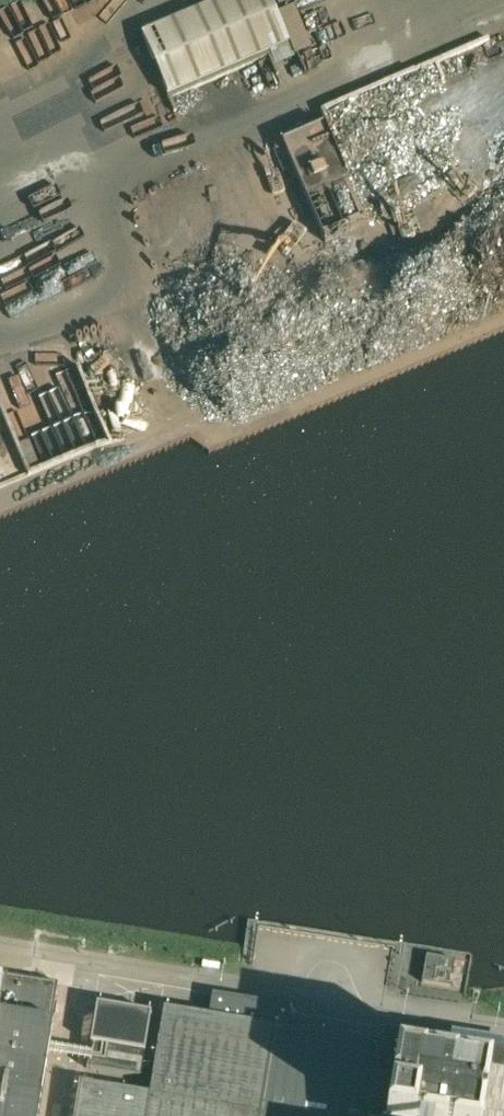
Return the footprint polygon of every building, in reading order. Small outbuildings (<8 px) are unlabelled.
[(142,35),(168,95),(289,43),(271,0),(223,0),(142,35)] [(451,987),(455,960),(427,955),(422,982),(451,987)] [(46,1076),(47,1073),(46,1073),(54,1024),(55,1021),(52,1021),(58,985),(0,975),(0,1115),(39,1115),(46,1076)] [(151,1016),(97,1007),(91,1046),(145,1055),(151,1016)] [(447,1052),(383,1042),(382,1046),(165,1011),(151,1096),(80,1084),(75,1115),(503,1115),(503,1044),(450,1035),(447,1052)]
